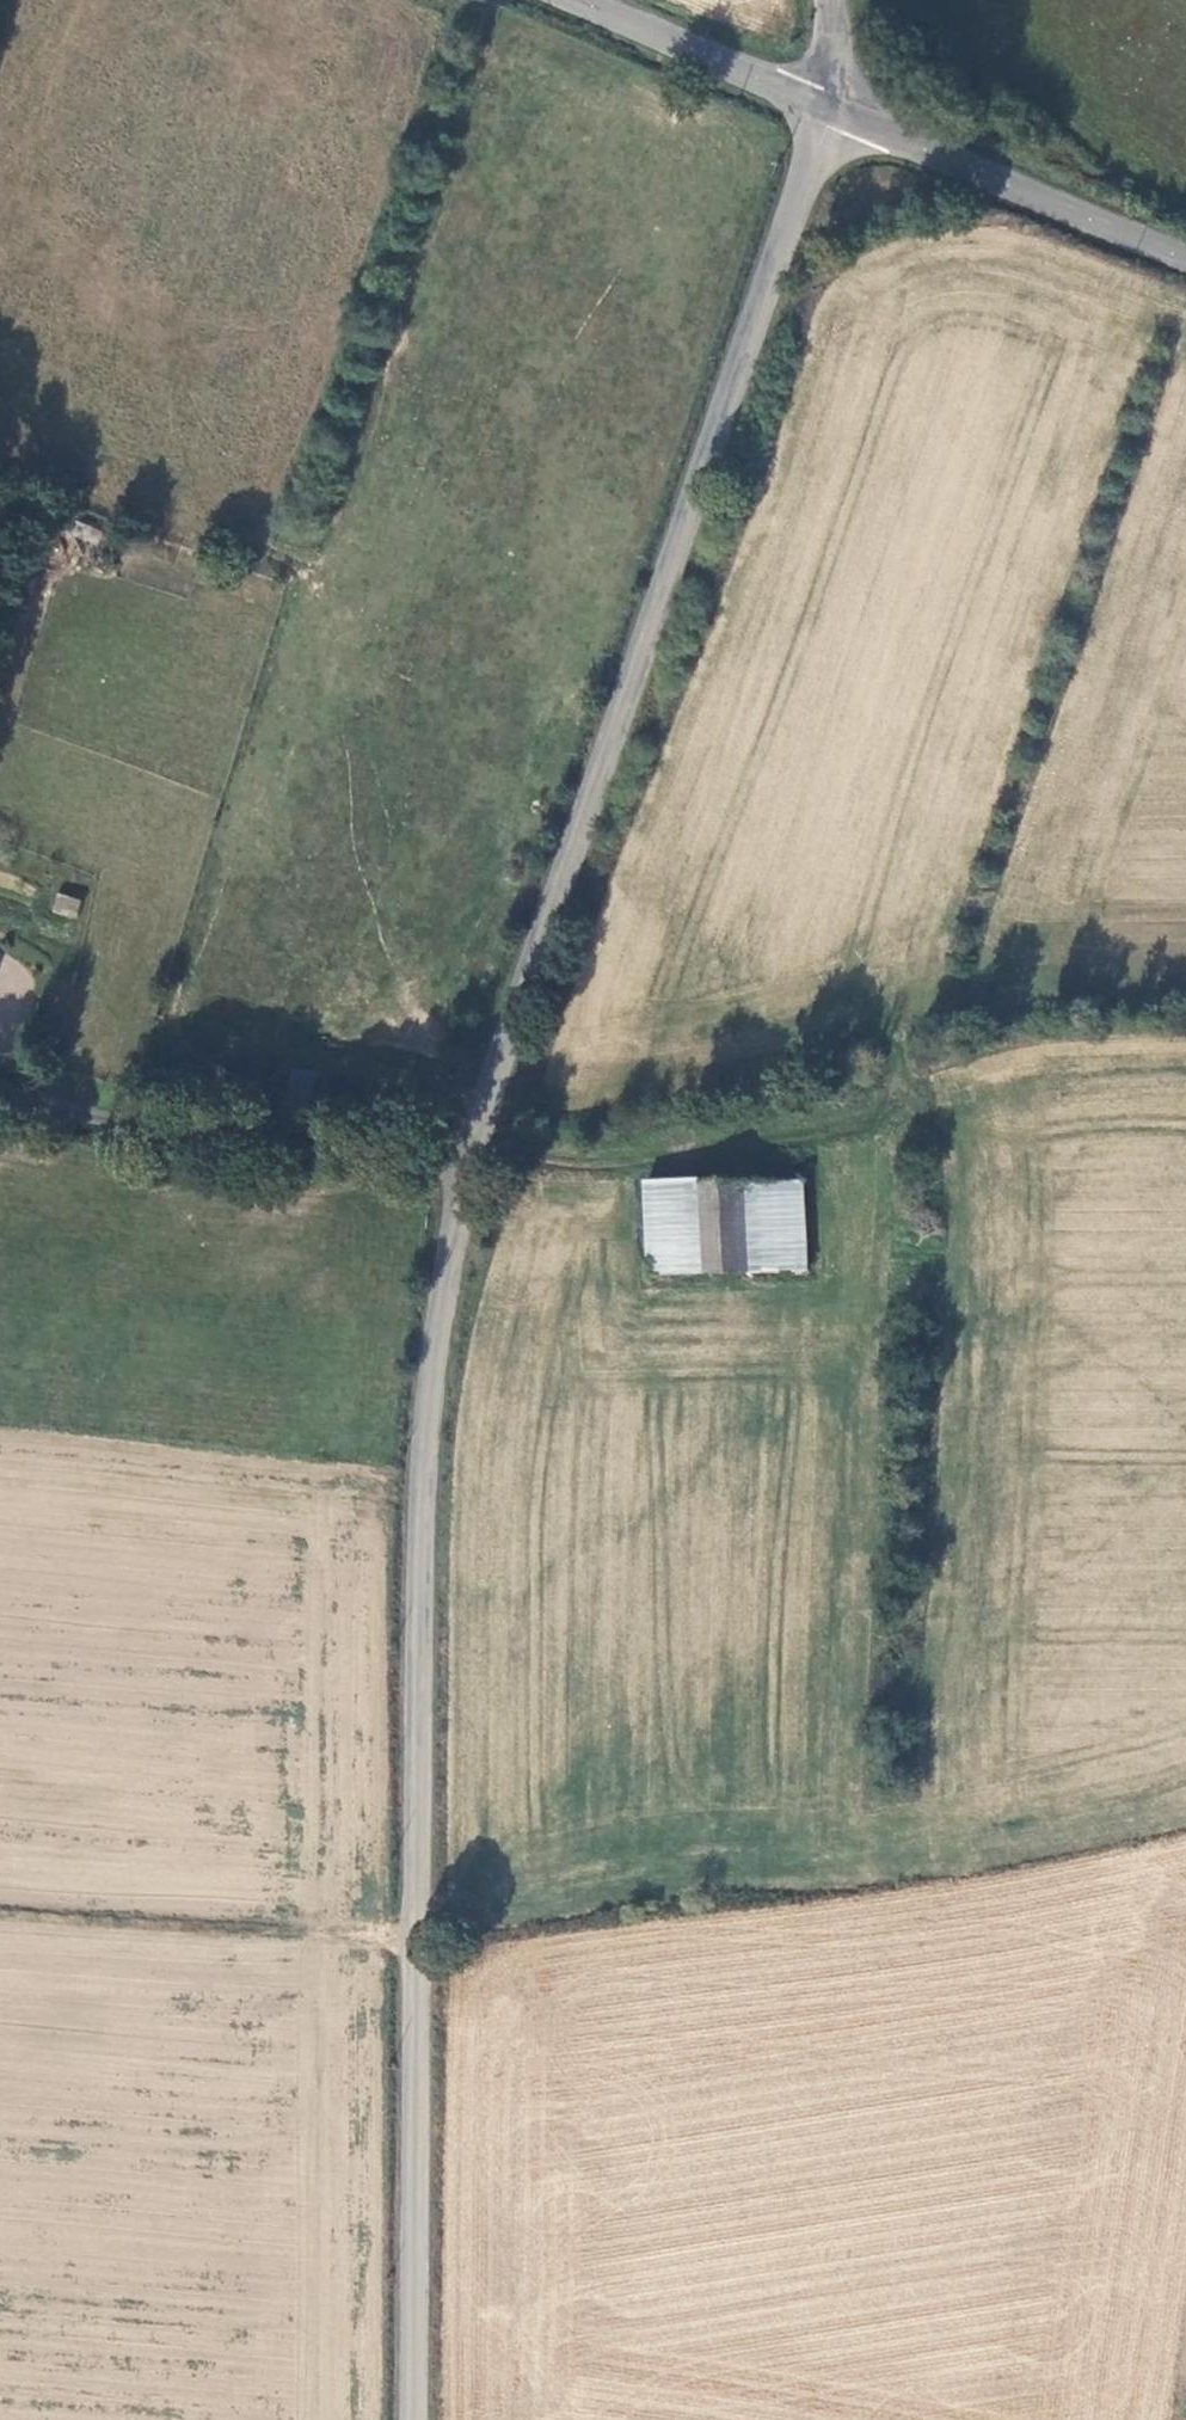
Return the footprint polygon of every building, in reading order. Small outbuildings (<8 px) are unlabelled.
[(56,891),(50,911),(75,918),(81,899),(56,891)] [(795,1188),(737,1190),(744,1283),(800,1280),(795,1188)] [(697,1190),(637,1193),(643,1286),(702,1284),(697,1190)] [(744,1283),(737,1190),(697,1190),(702,1284),(744,1283)]
